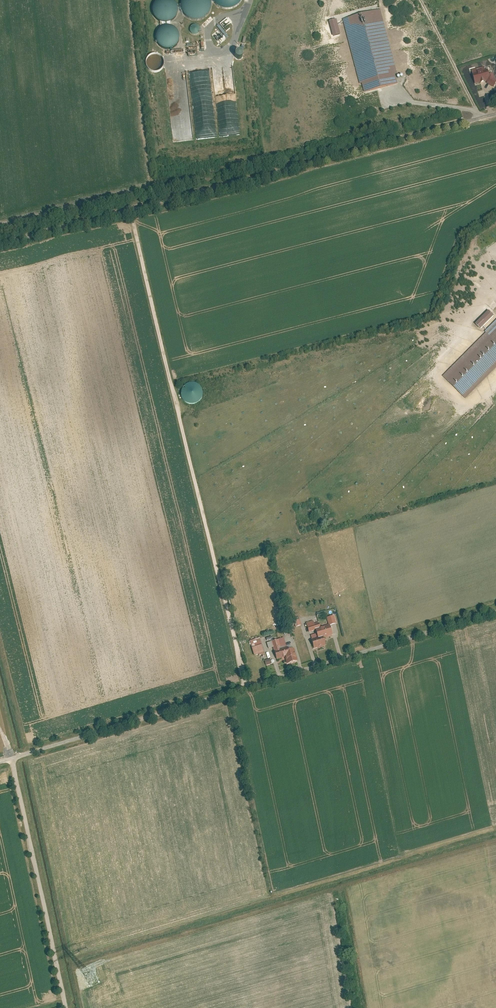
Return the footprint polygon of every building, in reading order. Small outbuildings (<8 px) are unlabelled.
[(171,0),(153,0),(152,0),(150,8),(155,9),(155,11),(154,16),(156,20),(163,22),(173,19),(174,14),(173,10),(171,10),(172,5),(171,0)] [(202,0),(181,0),(181,2),(183,3),(182,5),(183,16),(192,20),(204,19),(209,5),(209,3),(202,1),(202,0)] [(382,9),(344,19),(361,83),(362,82),(365,92),(398,83),(396,73),(399,73),(382,9)] [(227,36),(222,28),(230,22),(227,17),(223,19),(220,15),(214,19),(215,21),(216,20),(219,25),(217,26),(220,31),(214,35),(218,42),(227,36)] [(338,20),(330,21),(334,35),(341,34),(338,20)] [(192,35),(200,32),(197,23),(188,27),(192,35)] [(172,39),(162,39),(162,42),(158,41),(157,48),(175,48),(175,40),(172,40),(172,39)] [(198,45),(193,45),(193,43),(186,44),(186,51),(193,51),(193,55),(198,55),(198,45)] [(147,65),(153,73),(163,65),(155,53),(146,60),(149,64),(147,65)] [(486,71),(473,75),(476,84),(489,81),(495,79),(495,78),(493,69),(486,71)] [(495,87),(495,86),(495,78),(495,79),(489,81),(487,83),(495,87)] [(490,311),(476,324),(481,329),(495,316),(490,311)] [(443,375),(467,399),(495,370),(495,322),(443,375)] [(193,389),(193,384),(181,383),(180,403),(199,404),(200,394),(197,394),(188,394),(189,389),(193,389)] [(335,615),(328,617),(330,625),(337,623),(335,615)] [(314,621),(307,623),(310,631),(316,629),(321,628),(320,622),(315,624),(314,621)] [(312,640),(314,648),(326,645),(324,637),(333,635),(330,625),(321,628),(316,629),(317,633),(319,638),(313,639),(312,640)] [(261,638),(251,641),(252,647),(262,644),(261,638)] [(273,641),(268,643),(269,647),(273,646),(277,659),(286,657),(288,663),(298,660),(295,647),(288,649),(284,638),(273,641)] [(265,652),(262,644),(252,647),(255,655),(265,652)]
